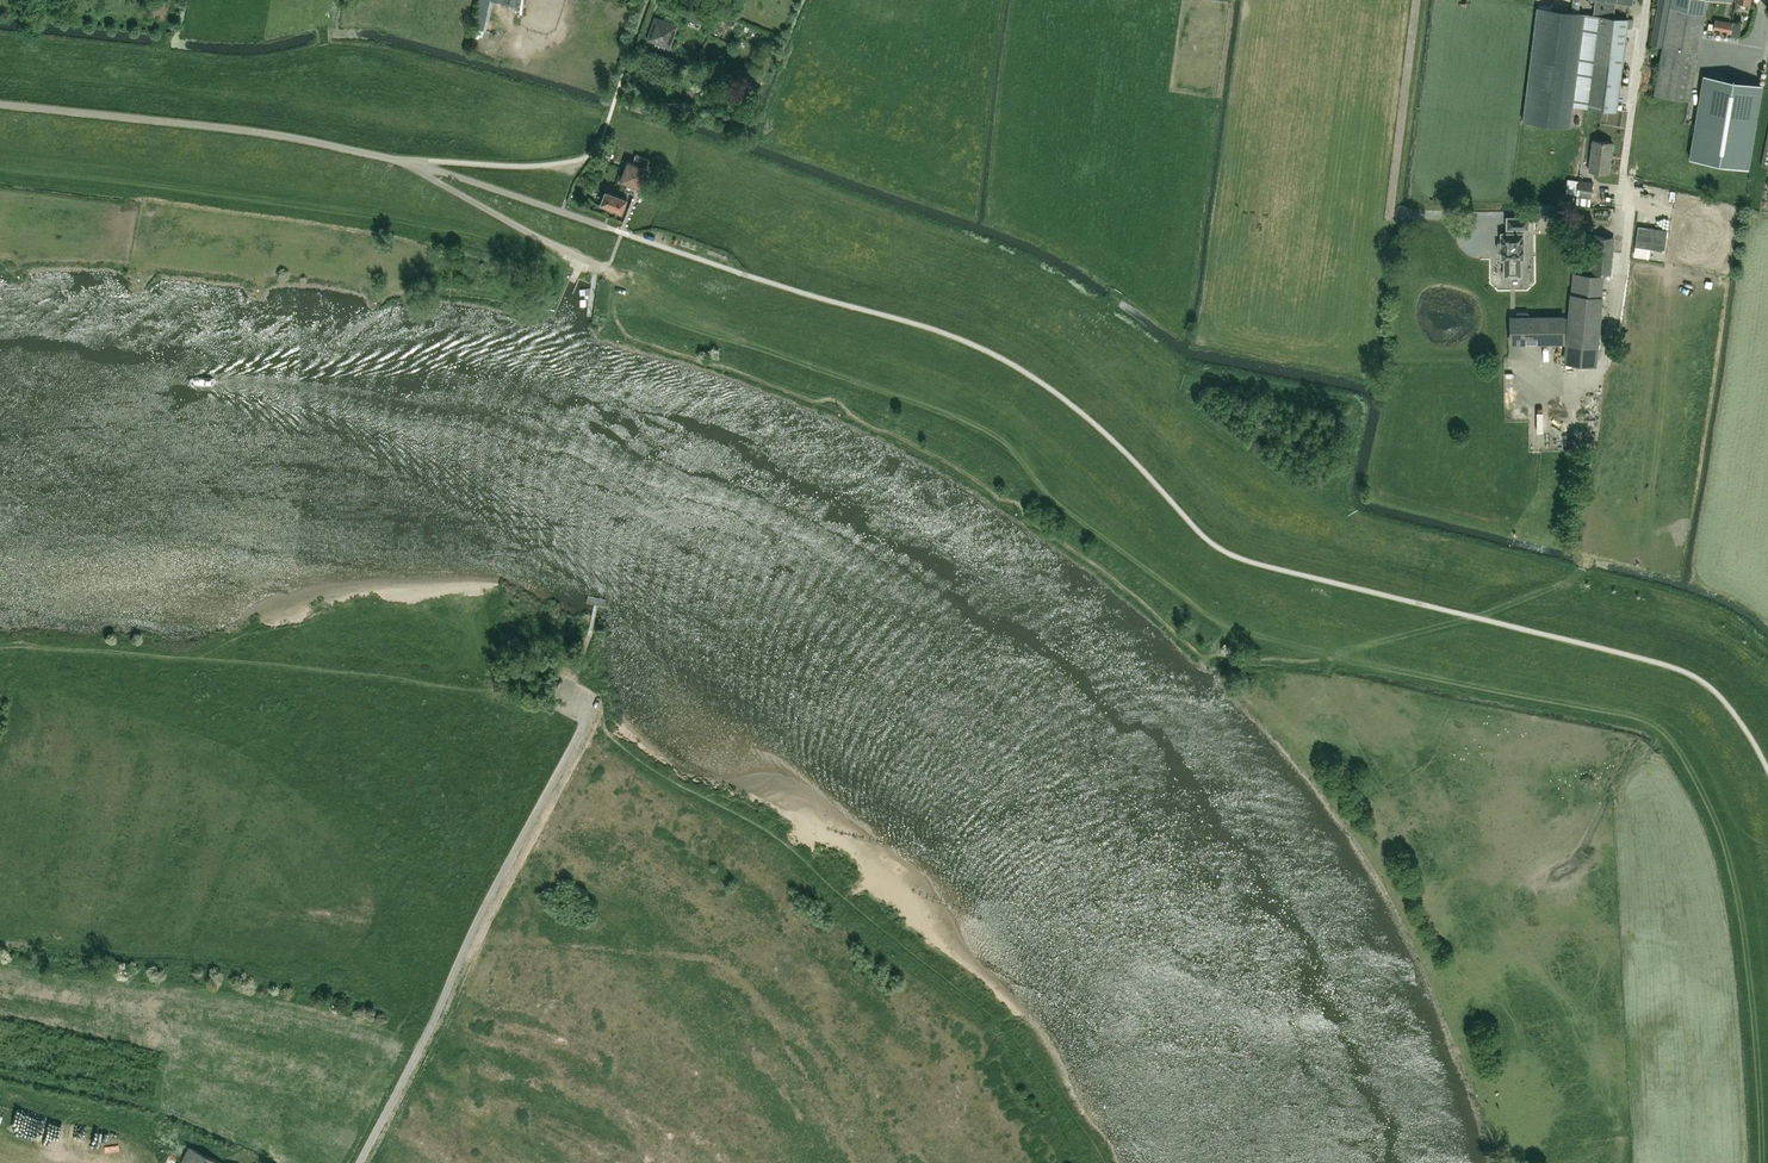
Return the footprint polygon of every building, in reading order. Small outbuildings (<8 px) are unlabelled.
[(482,15),(490,16),(492,0),(484,0),(482,15)] [(1537,7),(1522,121),(1570,126),(1572,105),(1616,111),(1626,28),(1632,27),(1633,19),(1613,16),(1615,2),(1630,4),(1631,0),(1595,0),(1593,14),(1537,7)] [(1650,44),(1662,46),(1654,93),(1689,99),(1707,0),(1658,0),(1650,44)] [(691,4),(690,7),(689,7),(685,19),(697,24),(697,23),(701,25),(706,9),(691,4)] [(654,47),(664,50),(666,45),(669,46),(677,25),(674,24),(676,19),(665,15),(663,20),(656,18),(648,39),(655,42),(654,47)] [(1712,30),(1730,33),(1732,22),(1714,19),(1712,30)] [(479,24),(477,35),(485,36),(484,43),(492,44),(495,26),(479,24)] [(1703,75),(1689,158),(1748,168),(1762,85),(1703,75)] [(1588,170),(1608,173),(1612,142),(1592,140),(1588,170)] [(628,162),(621,179),(639,186),(646,168),(628,162)] [(1578,180),(1576,194),(1575,204),(1589,205),(1592,182),(1578,180)] [(601,203),(622,211),(627,198),(606,190),(601,203)] [(1501,233),(1501,248),(1501,259),(1504,258),(1504,275),(1520,275),(1520,258),(1523,258),(1523,233),(1521,233),(1521,228),(1528,228),(1528,217),(1507,217),(1507,228),(1510,228),(1510,233),(1501,233)] [(1610,273),(1613,238),(1594,236),(1591,271),(1610,273)] [(1563,317),(1528,317),(1528,311),(1516,311),(1516,318),(1511,318),(1511,341),(1563,341),(1563,340),(1568,340),(1566,361),(1594,363),(1600,297),(1602,275),(1574,272),(1572,295),(1570,317),(1563,317)] [(1475,394),(1488,394),(1489,378),(1475,377),(1475,394)] [(1508,405),(1507,416),(1521,416),(1521,406),(1508,405)] [(16,1114),(15,1124),(27,1125),(27,1130),(42,1130),(42,1115),(29,1115),(16,1114)] [(188,1146),(180,1162),(221,1162),(188,1146)]
